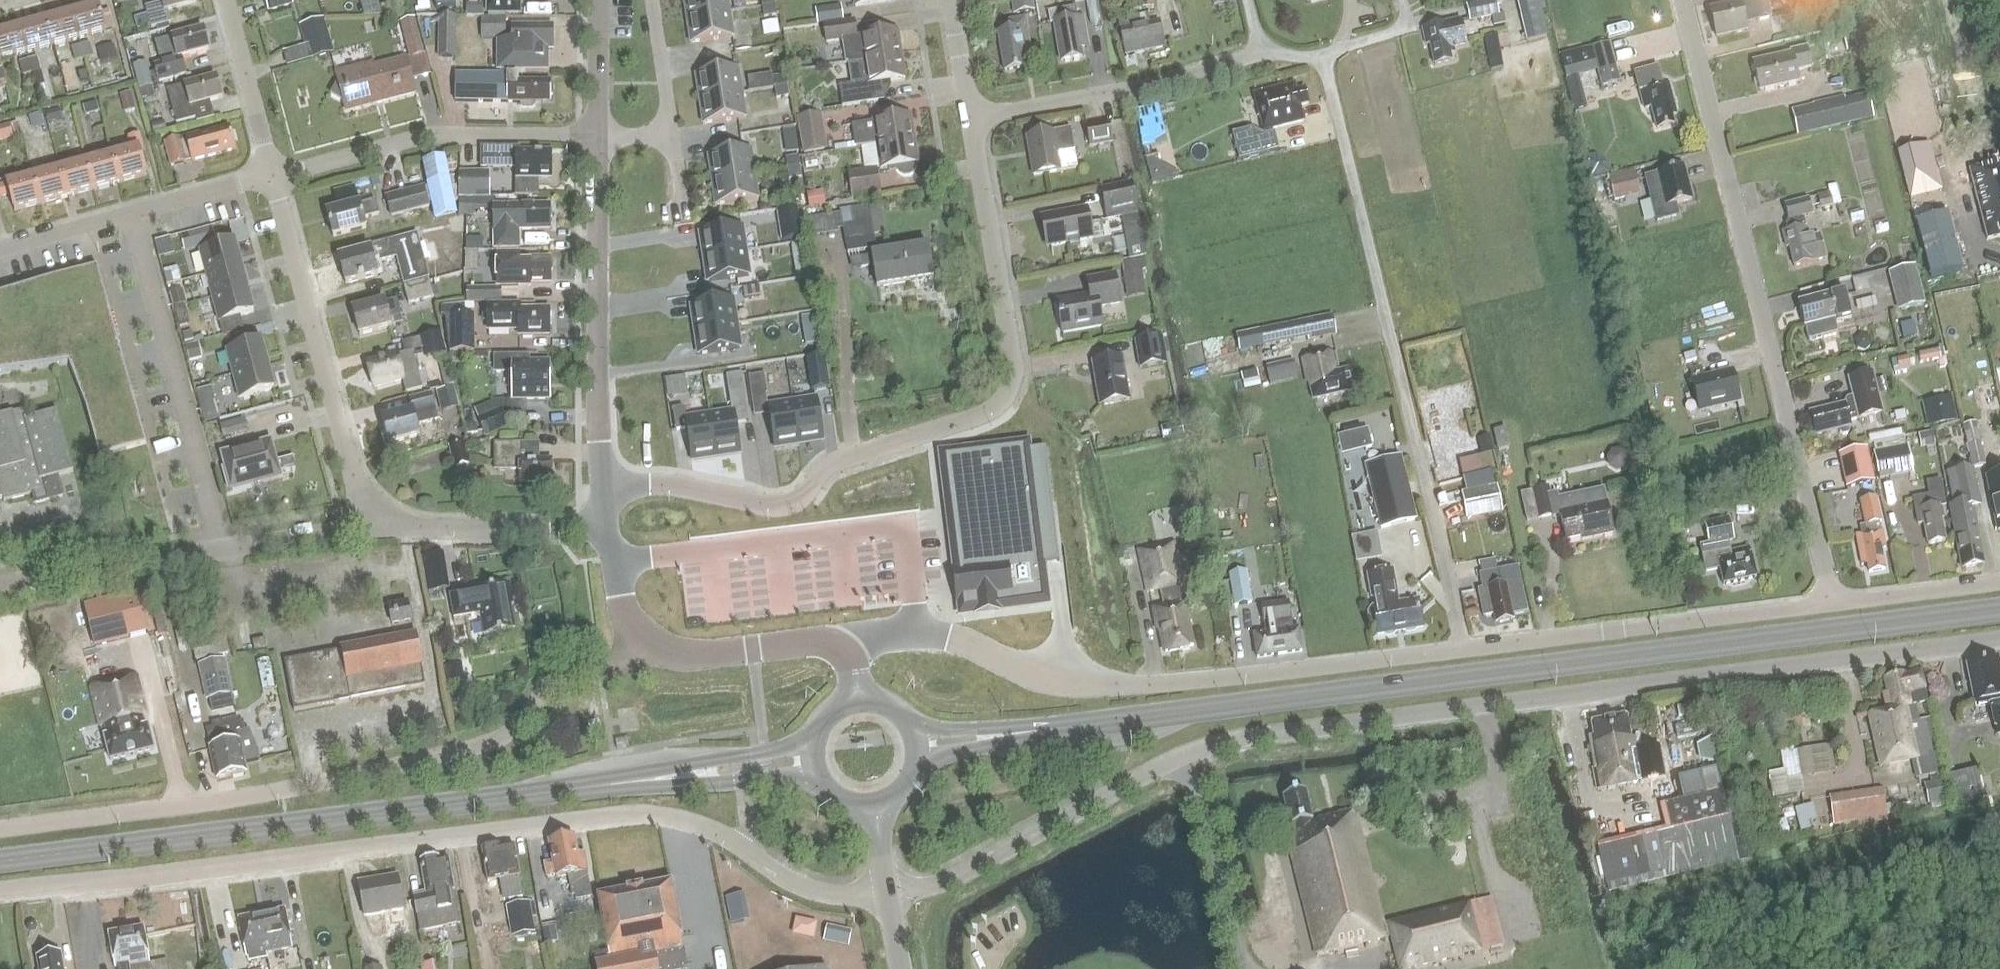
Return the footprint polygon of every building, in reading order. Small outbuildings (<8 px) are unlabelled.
[(196,2),(196,0),(162,0),(162,2),(146,6),(152,26),(171,21),(168,9),(196,2)] [(291,3),(291,0),(269,0),(271,9),(291,3)] [(382,15),(378,0),(366,0),(360,2),(364,16),(382,15)] [(438,9),(457,4),(456,0),(435,0),(438,9)] [(487,13),(520,13),(520,0),(488,0),(487,13)] [(729,11),(727,0),(685,0),(688,18),(729,11)] [(1014,14),(1034,11),(1032,0),(1011,0),(1014,14)] [(1499,14),(1496,0),(1488,0),(1466,5),(1470,22),(1490,17),(1490,16),(1499,14)] [(1543,0),(1523,0),(1517,2),(1527,43),(1548,38),(1541,12),(1545,11),(1543,0)] [(1717,36),(1734,32),(1734,34),(1747,31),(1744,21),(1756,18),(1757,20),(1771,17),(1767,0),(1742,0),(1710,7),(1717,36)] [(98,5),(71,12),(79,39),(105,31),(98,5)] [(777,15),(776,5),(762,7),(764,17),(777,15)] [(839,6),(815,9),(817,23),(841,20),(839,6)] [(1075,7),(1047,11),(1049,23),(1054,22),(1061,61),(1082,57),(1080,46),(1088,45),(1083,17),(1078,18),(1075,7)] [(733,36),(729,11),(688,18),(692,42),(733,36)] [(78,39),(79,39),(71,12),(45,19),(53,46),(78,39)] [(1505,23),(1503,13),(1499,14),(1490,16),(1490,17),(1493,26),(1505,23)] [(504,37),(504,16),(482,16),(481,36),(504,37)] [(335,53),(325,17),(299,24),(309,60),(335,53)] [(455,17),(439,17),(439,57),(455,57),(455,17)] [(414,18),(402,21),(411,58),(424,55),(414,18)] [(1011,30),(998,32),(1004,71),(1026,67),(1024,56),(1031,55),(1025,18),(1009,21),(1011,30)] [(27,53),(53,46),(45,19),(19,26),(27,53)] [(1467,45),(1461,19),(1422,28),(1426,45),(1430,44),(1435,65),(1452,61),(1450,53),(1455,52),(1454,48),(1467,45)] [(854,21),(824,25),(826,42),(842,40),(856,38),(854,21)] [(1120,30),(1123,45),(1163,37),(1159,21),(1120,30)] [(497,40),(497,69),(548,69),(548,49),(552,49),(552,25),(512,25),(512,40),(497,40)] [(0,32),(0,58),(1,60),(27,53),(19,26),(0,32)] [(182,57),(209,49),(203,28),(171,37),(157,41),(160,54),(158,54),(161,64),(154,66),(156,72),(150,74),(146,61),(132,65),(139,90),(153,86),(160,84),(159,82),(187,74),(182,57)] [(864,61),(864,60),(901,55),(897,31),(860,37),(856,38),(842,40),(845,64),(848,63),(864,61)] [(1487,35),(1489,67),(1499,66),(1497,34),(1487,35)] [(1854,36),(1844,38),(1847,51),(1857,49),(1854,36)] [(1588,108),(1579,76),(1597,71),(1601,86),(1620,81),(1610,43),(1591,47),(1560,56),(1575,111),(1588,108)] [(88,44),(81,46),(84,58),(92,56),(88,44)] [(117,59),(114,45),(97,49),(100,63),(117,59)] [(84,58),(81,46),(72,49),(75,61),(84,58)] [(1793,51),(1793,52),(1754,61),(1761,89),(1800,80),(1797,69),(1812,66),(1808,47),(1793,51)] [(864,61),(848,63),(851,84),(839,86),(842,106),(878,101),(875,83),(905,78),(901,55),(864,60),(864,61)] [(337,77),(339,82),(332,94),(344,101),(345,106),(350,105),(356,109),(360,102),(375,98),(376,104),(416,92),(407,58),(337,77)] [(29,61),(32,72),(36,88),(45,85),(41,71),(40,71),(37,59),(29,61)] [(23,75),(32,72),(29,61),(20,63),(23,75)] [(737,67),(696,74),(700,99),(741,92),(737,67)] [(1661,84),(1658,71),(1635,76),(1639,90),(1640,90),(1644,108),(1653,106),(1658,127),(1675,123),(1673,114),(1678,113),(1670,82),(1661,84)] [(456,75),(455,100),(507,101),(507,102),(521,102),(521,105),(523,108),(532,108),(535,106),(535,102),(535,100),(551,101),(551,82),(535,82),(535,80),(517,80),(517,76),(456,75)] [(775,88),(788,86),(787,75),(773,77),(775,88)] [(222,98),(216,77),(167,90),(176,123),(196,118),(194,111),(206,107),(205,102),(222,98)] [(153,86),(139,90),(141,99),(155,95),(153,86)] [(775,88),(776,98),(790,96),(788,86),(775,88)] [(1254,94),(1263,131),(1304,121),(1300,105),(1308,103),(1304,88),(1286,93),(1285,89),(1269,93),(1268,91),(1254,94)] [(135,110),(131,92),(120,94),(124,113),(135,110)] [(704,123),(745,117),(741,92),(700,99),(704,123)] [(1850,124),(1844,99),(1844,96),(1813,103),(1819,131),(1850,124)] [(99,112),(96,101),(83,105),(86,115),(99,112)] [(59,109),(46,113),(50,124),(63,120),(59,109)] [(44,125),(40,112),(28,115),(31,128),(44,125)] [(797,117),(801,143),(823,139),(819,113),(797,117)] [(876,144),(877,145),(914,139),(910,115),(873,121),(873,122),(853,125),(857,147),(876,144)] [(167,129),(164,121),(151,125),(153,133),(167,129)] [(1089,146),(1113,142),(1109,123),(1086,127),(1089,146)] [(13,138),(9,124),(0,127),(0,142),(13,138)] [(193,160),(235,149),(229,126),(165,143),(171,166),(185,162),(185,158),(192,157),(193,160)] [(797,128),(784,130),(785,142),(799,140),(797,128)] [(1252,128),(1232,133),(1239,160),(1279,150),(1274,132),(1255,137),(1252,128)] [(1053,132),(1027,137),(1033,176),(1060,171),(1057,154),(1075,151),(1071,129),(1053,132)] [(113,155),(120,182),(147,175),(140,151),(144,150),(140,135),(129,138),(133,150),(113,155)] [(1953,138),(1922,143),(1925,162),(1956,157),(1953,138)] [(916,167),(915,163),(918,163),(914,139),(877,145),(880,169),(896,166),(896,170),(900,174),(905,176),(910,175),(914,172),(916,167)] [(551,152),(519,151),(519,147),(482,147),(482,167),(518,167),(518,177),(525,177),(525,196),(538,196),(538,177),(551,177),(551,152)] [(713,180),(754,173),(750,148),(709,155),(713,180)] [(1152,156),(1145,158),(1147,166),(1152,182),(1152,185),(1180,178),(1180,176),(1179,173),(1161,163),(1159,154),(1152,156)] [(120,182),(113,155),(87,163),(94,189),(120,182)] [(1584,158),(1589,177),(1591,179),(1611,174),(1609,163),(1596,155),(1584,158)] [(437,156),(437,216),(457,216),(457,156),(437,156)] [(799,156),(786,158),(787,169),(801,167),(799,156)] [(94,189),(87,163),(61,170),(68,197),(94,189)] [(1692,199),(1684,166),(1658,172),(1658,173),(1646,176),(1656,220),(1678,215),(1675,203),(1692,199)] [(802,178),(801,167),(787,169),(789,180),(802,178)] [(880,194),(876,169),(848,173),(852,198),(880,194)] [(68,197),(61,170),(35,177),(42,204),(68,197)] [(1641,186),(1637,170),(1611,176),(1616,198),(1627,196),(1625,189),(1641,186)] [(459,171),(459,196),(489,196),(489,171),(459,171)] [(758,198),(754,173),(713,180),(717,204),(758,198)] [(1978,179),(1990,236),(1999,233),(1999,173),(1978,179)] [(42,204),(35,177),(0,187),(0,198),(11,195),(16,211),(42,204)] [(1131,184),(1102,190),(1106,215),(1136,209),(1131,184)] [(1833,204),(1840,203),(1835,184),(1828,186),(1830,193),(1833,204)] [(387,197),(392,216),(429,206),(424,187),(387,197)] [(327,213),(333,237),(366,228),(363,219),(379,215),(375,201),(360,205),(360,204),(358,204),(354,188),(334,193),(338,210),(327,213)] [(825,204),(822,191),(807,193),(809,207),(825,204)] [(1833,204),(1830,193),(1818,196),(1821,207),(1833,204)] [(460,216),(474,216),(474,211),(494,211),(494,204),(494,198),(459,198),(460,216)] [(1786,204),(1789,219),(1787,223),(1789,230),(1784,231),(1788,246),(1791,245),(1796,268),(1827,260),(1821,237),(1812,239),(1808,226),(1807,226),(1804,215),(1813,213),(1810,198),(1786,204)] [(760,212),(771,211),(771,205),(770,205),(770,204),(769,204),(769,203),(768,203),(767,203),(766,202),(765,202),(764,202),(764,203),(763,203),(762,203),(761,204),(760,205),(759,205),(759,206),(760,212)] [(494,211),(494,247),(520,247),(520,229),(551,229),(551,218),(553,216),(553,211),(551,208),(551,204),(494,204),(494,211)] [(853,223),(851,208),(840,210),(847,252),(875,248),(870,220),(853,223)] [(1052,246),(1092,238),(1086,208),(1039,217),(1039,218),(1045,217),(1050,245),(1045,246),(1045,247),(1050,246),(1052,255),(1053,255),(1052,246)] [(797,209),(777,212),(779,227),(782,242),(801,239),(799,224),(797,209)] [(1947,214),(1916,222),(1931,278),(1962,270),(1947,214)] [(704,257),(745,251),(741,226),(700,232),(704,257)] [(212,228),(180,236),(184,250),(216,242),(212,228)] [(370,248),(371,250),(340,259),(347,284),(378,276),(375,263),(407,254),(409,265),(401,267),(405,284),(429,278),(418,235),(370,248)] [(1602,238),(1605,247),(1617,243),(1614,235),(1602,238)] [(200,251),(206,274),(241,265),(234,242),(200,251)] [(791,245),(793,257),(805,255),(804,244),(791,245)] [(1143,245),(1128,248),(1130,259),(1145,256),(1143,245)] [(859,258),(861,268),(874,266),(877,287),(933,278),(928,247),(914,249),(914,247),(900,250),(900,251),(859,258)] [(708,282),(749,276),(745,251),(704,257),(708,282)] [(551,284),(550,272),(552,272),(552,262),(550,262),(550,258),(519,258),(519,252),(497,252),(497,276),(497,285),(518,285),(551,284)] [(1144,282),(1142,271),(1147,270),(1145,259),(1121,264),(1125,286),(1144,282)] [(241,265),(206,274),(213,298),(247,289),(241,265)] [(1892,271),(1901,310),(1925,305),(1916,265),(1892,271)] [(97,266),(53,278),(0,299),(0,376),(4,374),(68,364),(87,410),(99,456),(146,444),(139,419),(134,421),(123,361),(97,266)] [(163,272),(166,285),(177,282),(174,269),(163,272)] [(1120,302),(1115,275),(1087,280),(1090,296),(1057,301),(1064,344),(1065,344),(1063,332),(1102,326),(1099,306),(1120,302)] [(433,297),(429,281),(404,287),(408,303),(433,297)] [(760,296),(759,285),(743,288),(744,298),(760,296)] [(478,288),(467,289),(467,303),(501,302),(501,288),(478,288)] [(253,312),(247,289),(213,298),(219,321),(253,312)] [(182,290),(169,293),(173,307),(186,304),(182,290)] [(1799,302),(1805,326),(1806,326),(1808,337),(1812,339),(1835,333),(1837,330),(1834,319),(1836,318),(1837,321),(1852,317),(1845,291),(1831,294),(1799,302)] [(695,330),(736,324),(732,299),(691,305),(695,330)] [(385,303),(385,302),(354,310),(360,335),(392,326),(389,318),(401,314),(397,300),(385,303)] [(519,335),(523,335),(523,337),(532,337),(532,335),(550,335),(550,324),(552,324),(552,313),(550,313),(550,309),(520,309),(520,303),(489,304),(489,326),(519,326),(519,335)] [(445,351),(473,351),(473,314),(445,315),(445,351)] [(813,315),(801,317),(803,329),(815,327),(813,315)] [(1332,315),(1260,330),(1263,347),(1308,338),(1308,340),(1336,334),(1332,315)] [(1904,339),(1918,335),(1915,322),(1901,325),(1904,339)] [(740,348),(736,324),(695,330),(699,355),(740,348)] [(183,334),(185,342),(194,340),(192,332),(183,334)] [(1162,332),(1134,337),(1140,368),(1167,363),(1162,332)] [(440,333),(420,338),(425,357),(445,352),(440,333)] [(198,342),(185,346),(190,361),(202,358),(198,342)] [(261,342),(227,351),(233,374),(267,365),(261,342)] [(1940,358),(1939,349),(1918,354),(1921,364),(1939,360),(1940,368),(1947,366),(1945,357),(1940,358)] [(398,355),(398,354),(367,362),(374,387),(403,380),(406,392),(422,388),(413,351),(398,355)] [(1355,390),(1350,369),(1338,371),(1334,352),(1298,360),(1304,384),(1309,382),(1313,400),(1338,394),(1355,390)] [(550,399),(549,362),(528,362),(528,356),(495,357),(495,372),(512,372),(512,400),(550,399)] [(829,388),(824,356),(806,359),(811,390),(829,388)] [(1092,362),(1100,405),(1129,400),(1122,357),(1092,362)] [(1911,366),(1909,357),(1896,359),(1898,368),(1911,366)] [(1270,385),(1288,381),(1284,363),(1266,367),(1270,385)] [(240,398),(274,389),(267,365),(233,374),(240,398)] [(1701,368),(1690,371),(1699,410),(1739,401),(1732,373),(1704,380),(1701,368)] [(703,372),(667,380),(670,393),(706,384),(703,372)] [(1816,435),(1839,429),(1840,433),(1843,435),(1849,434),(1850,430),(1849,427),(1851,426),(1850,421),(1883,413),(1873,373),(1850,378),(1855,402),(1811,412),(1816,435)] [(731,412),(710,415),(716,456),(741,452),(736,423),(749,421),(741,374),(726,376),(731,412)] [(765,374),(748,376),(751,397),(766,394),(768,394),(765,374)] [(410,399),(413,411),(383,419),(389,444),(420,436),(417,425),(438,419),(431,393),(410,399)] [(799,444),(824,440),(817,399),(793,403),(799,444)] [(216,403),(201,408),(205,424),(220,419),(216,403)] [(799,444),(793,403),(768,406),(774,447),(799,444)] [(1999,415),(1999,412),(1998,403),(1984,406),(1986,418),(1999,415)] [(1928,427),(1957,421),(1953,405),(1924,412),(1928,427)] [(686,429),(691,460),(716,456),(710,415),(685,419),(683,407),(672,408),(676,430),(686,429)] [(26,417),(24,409),(0,415),(0,497),(3,497),(4,501),(33,493),(36,502),(62,495),(57,475),(73,470),(57,409),(26,417)] [(508,427),(501,410),(479,419),(486,436),(508,427)] [(471,421),(464,422),(465,434),(477,433),(476,426),(471,421)] [(232,422),(220,426),(223,438),(236,435),(232,422)] [(1910,430),(1917,428),(1915,422),(1909,424),(1910,430)] [(1181,423),(1167,426),(1170,439),(1184,436),(1181,423)] [(1506,428),(1493,431),(1498,451),(1510,448),(1506,428)] [(1656,444),(1667,441),(1664,428),(1653,430),(1656,444)] [(1986,465),(1978,429),(1966,431),(1974,468),(1986,465)] [(1367,430),(1363,431),(1367,449),(1372,447),(1367,430)] [(1932,432),(1918,435),(1921,449),(1935,446),(1932,432)] [(1493,452),(1489,436),(1477,439),(1481,455),(1493,452)] [(1905,444),(1903,436),(1873,442),(1874,450),(1873,451),(1878,474),(1905,468),(1903,457),(1909,455),(1906,444),(1905,444)] [(277,460),(271,439),(221,453),(231,490),(281,476),(279,468),(294,464),(292,456),(277,460)] [(469,462),(463,440),(449,444),(454,465),(469,462)] [(519,458),(519,442),(494,443),(495,471),(520,470),(519,482),(536,482),(536,480),(552,480),(552,460),(536,461),(536,458),(519,458)] [(1029,443),(946,453),(961,572),(957,572),(961,599),(964,599),(966,613),(1048,603),(1043,563),(1059,561),(1045,448),(1030,450),(1029,443)] [(1867,447),(1838,454),(1846,488),(1875,481),(1867,447)] [(1620,448),(1611,450),(1606,458),(1609,467),(1616,472),(1625,470),(1630,462),(1628,453),(1620,448)] [(1416,519),(1402,457),(1367,464),(1381,527),(1416,519)] [(1984,563),(1975,520),(1973,521),(1968,498),(1979,495),(1970,467),(1947,472),(1954,504),(1952,505),(1957,524),(1954,524),(1963,568),(1984,563)] [(1991,501),(1998,531),(1999,531),(1999,474),(1986,477),(1991,501)] [(1930,481),(1932,492),(1912,496),(1918,523),(1925,522),(1929,542),(1946,539),(1942,518),(1944,518),(1942,504),(1945,504),(1940,479),(1930,481)] [(1502,509),(1497,486),(1462,493),(1466,517),(1502,509)] [(1558,497),(1557,493),(1550,495),(1548,486),(1531,489),(1538,517),(1550,514),(1551,515),(1560,513),(1565,538),(1592,532),(1592,535),(1613,531),(1606,501),(1605,501),(1602,488),(1558,497)] [(1835,511),(1831,495),(1822,497),(1826,513),(1835,511)] [(1861,500),(1868,532),(1856,534),(1863,564),(1868,562),(1870,571),(1886,568),(1882,546),(1887,545),(1883,528),(1874,530),(1872,522),(1882,520),(1877,496),(1861,500)] [(1734,539),(1728,517),(1703,523),(1708,544),(1700,546),(1706,572),(1720,568),(1724,584),(1756,576),(1749,547),(1730,551),(1727,540),(1734,539)] [(1837,522),(1827,525),(1830,536),(1840,534),(1837,522)] [(1353,534),(1359,561),(1385,555),(1380,529),(1353,534)] [(1175,541),(1138,549),(1147,592),(1159,590),(1163,605),(1153,608),(1157,629),(1160,629),(1165,652),(1194,646),(1189,623),(1192,622),(1187,600),(1184,600),(1181,585),(1184,584),(1175,541)] [(1528,612),(1518,567),(1498,571),(1481,574),(1480,574),(1483,589),(1478,590),(1484,617),(1494,615),(1496,623),(1513,620),(1512,616),(1528,612)] [(1251,601),(1244,570),(1229,573),(1235,604),(1251,601)] [(424,575),(427,593),(449,589),(447,571),(424,575)] [(1370,608),(1367,613),(1368,620),(1372,623),(1378,622),(1381,634),(1384,634),(1386,635),(1394,634),(1395,632),(1405,630),(1407,632),(1415,630),(1417,628),(1420,627),(1423,627),(1422,625),(1419,626),(1417,614),(1419,614),(1418,610),(1417,610),(1415,602),(1418,602),(1418,600),(1415,601),(1400,604),(1399,604),(1393,571),(1370,575),(1368,575),(1372,597),(1374,597),(1376,607),(1370,608)] [(1223,589),(1221,578),(1213,579),(1215,590),(1223,589)] [(513,605),(510,584),(450,595),(455,618),(469,616),(468,613),(472,612),(474,607),(478,606),(483,636),(515,630),(511,605),(513,605)] [(143,592),(85,607),(95,647),(153,633),(143,592)] [(411,620),(407,602),(390,606),(393,624),(411,620)] [(1254,636),(1257,658),(1302,651),(1299,629),(1292,630),(1291,621),(1292,621),(1289,602),(1261,606),(1264,626),(1267,625),(1269,634),(1254,636)] [(342,651),(285,662),(295,711),(424,686),(420,666),(423,665),(417,634),(397,637),(398,638),(341,649),(342,651)] [(192,643),(196,659),(228,652),(224,636),(192,643)] [(1992,704),(1998,734),(1999,734),(1999,666),(1998,658),(1967,664),(1976,707),(1992,704)] [(201,664),(209,700),(232,695),(225,659),(201,664)] [(465,680),(462,662),(444,665),(446,683),(465,680)] [(1904,707),(1903,705),(1912,703),(1913,706),(1928,702),(1921,670),(1905,674),(1905,673),(1884,678),(1892,710),(1870,715),(1871,716),(1875,715),(1880,739),(1876,740),(1883,766),(1911,759),(1915,779),(1940,773),(1935,753),(1933,754),(1925,719),(1909,723),(1906,707),(1904,707)] [(136,676),(92,687),(100,722),(103,721),(107,736),(105,736),(110,759),(154,749),(148,725),(152,724),(149,708),(144,710),(136,676)] [(1779,716),(1781,727),(1801,723),(1799,712),(1779,716)] [(1596,766),(1593,767),(1598,789),(1662,776),(1657,750),(1638,753),(1635,736),(1630,737),(1626,715),(1591,722),(1594,736),(1590,737),(1596,766)] [(213,728),(206,729),(210,747),(209,747),(217,779),(233,776),(233,778),(243,776),(243,773),(246,773),(244,763),(260,759),(249,730),(245,731),(243,721),(224,725),(223,721),(212,723),(213,728)] [(1677,739),(1696,735),(1694,723),(1675,727),(1677,739)] [(1787,779),(1816,774),(1810,744),(1781,750),(1787,779)] [(1947,777),(1954,806),(1984,798),(1977,770),(1947,777)] [(1950,805),(1944,778),(1923,783),(1929,810),(1950,805)] [(1597,848),(1605,884),(1737,856),(1722,790),(1706,794),(1704,784),(1684,789),(1686,799),(1664,804),(1671,832),(1597,848)] [(1887,818),(1883,788),(1829,796),(1833,825),(1858,822),(1858,825),(1884,822),(1884,819),(1887,818)] [(1391,937),(1400,968),(1406,968),(1480,950),(1468,902),(1383,924),(1354,811),(1312,822),(1305,792),(1283,798),(1297,851),(1292,852),(1318,955),(1391,937)] [(1385,803),(1382,793),(1370,796),(1372,807),(1385,803)] [(1464,840),(1462,829),(1439,832),(1441,844),(1464,840)] [(578,855),(574,838),(549,843),(552,863),(545,865),(547,878),(555,877),(555,879),(568,876),(573,901),(593,898),(585,854),(578,855)] [(500,847),(499,845),(482,848),(488,881),(500,879),(504,899),(523,896),(514,845),(500,847)] [(427,895),(415,897),(421,930),(459,923),(453,891),(455,890),(449,857),(439,859),(439,856),(420,860),(427,895)] [(405,920),(397,875),(358,882),(364,914),(383,911),(389,941),(408,937),(405,920)] [(609,952),(595,955),(597,968),(687,968),(670,882),(598,896),(609,952)] [(543,926),(558,924),(555,894),(539,896),(543,926)] [(506,906),(511,936),(535,932),(530,902),(506,906)] [(285,909),(262,914),(270,952),(293,947),(285,909)] [(247,956),(248,956),(249,962),(268,958),(267,952),(270,952),(262,914),(239,919),(247,956)] [(816,937),(819,919),(796,916),(793,933),(816,937)] [(851,944),(854,927),(828,923),(825,940),(851,944)] [(542,928),(545,943),(558,941),(555,925),(542,928)] [(143,928),(110,934),(116,968),(117,967),(117,968),(148,968),(147,962),(149,962),(143,928)] [(40,968),(63,968),(60,952),(37,957),(40,968)]
